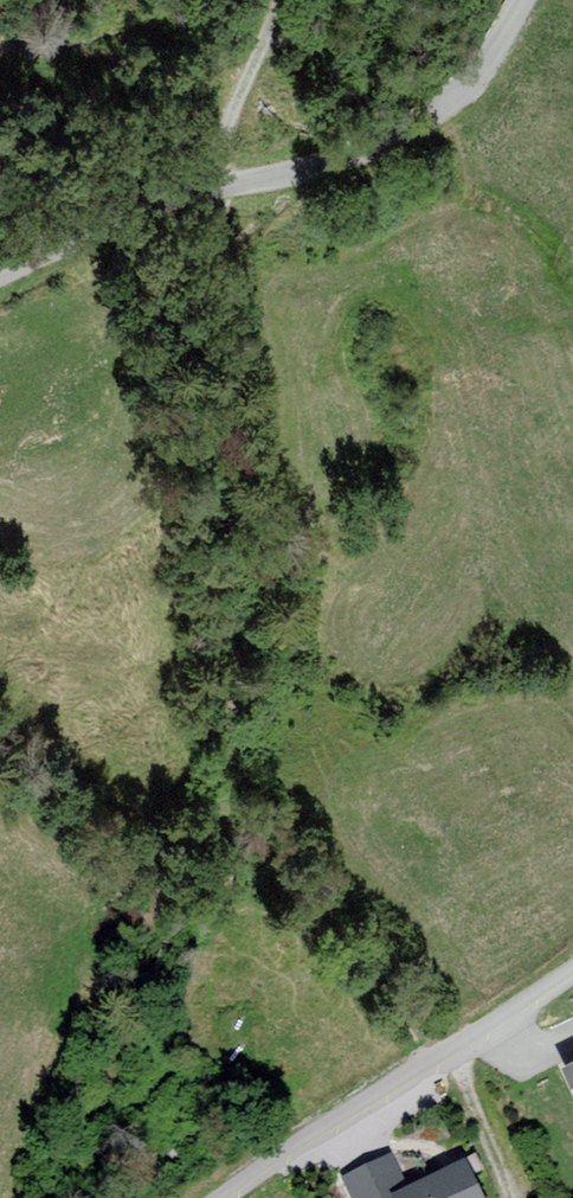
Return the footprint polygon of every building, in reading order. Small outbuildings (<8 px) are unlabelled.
[(513,1074),(535,1102),(572,1077),(572,1031),(513,1074)] [(316,1187),(322,1197),(433,1197),(450,1187),(423,1149),(367,1182),(352,1163),(316,1187)]
